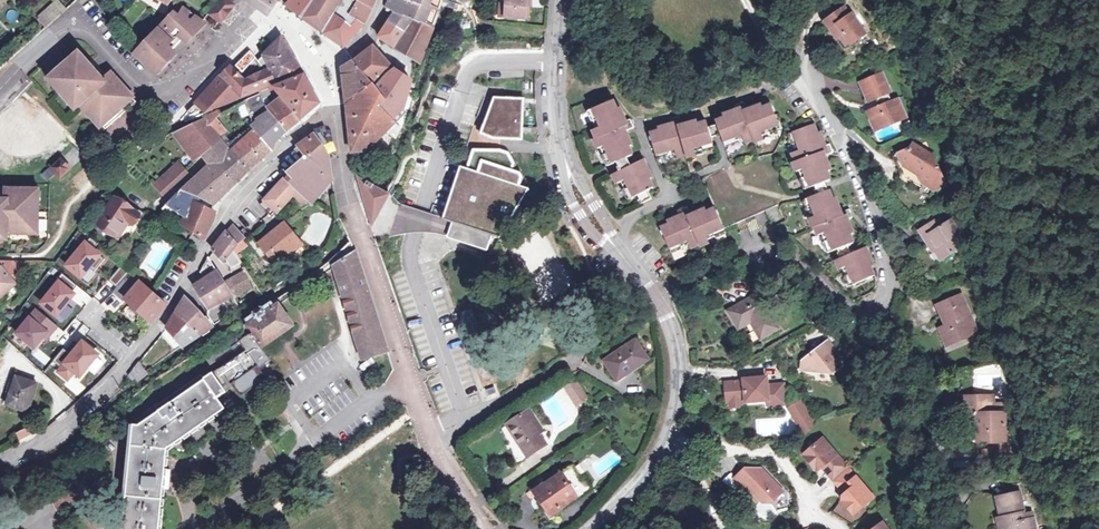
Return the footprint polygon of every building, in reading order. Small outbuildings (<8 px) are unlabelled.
[(37,19),(46,28),(67,9),(59,0),(56,0),(37,19)] [(234,0),(219,0),(203,20),(210,26),(219,32),(241,5),(234,0)] [(302,18),(314,0),(291,0),(286,5),(302,18)] [(302,18),(322,32),(334,14),(342,0),(314,0),(302,18)] [(322,32),(344,48),(364,24),(351,15),(358,1),(356,0),(342,0),(334,14),(322,32)] [(358,1),(351,15),(364,24),(366,22),(375,0),(356,0),(358,1)] [(434,28),(443,0),(391,0),(387,6),(396,11),(414,19),(434,28)] [(506,3),(505,16),(527,18),(529,0),(506,0),(506,3)] [(195,13),(176,2),(166,15),(168,17),(137,51),(156,70),(168,59),(174,52),(172,50),(182,40),(190,48),(196,41),(210,26),(203,20),(195,13)] [(845,5),(841,8),(847,17),(851,14),(845,5)] [(841,8),(824,19),(837,39),(839,38),(844,34),(849,43),(850,44),(866,34),(852,13),(851,14),(847,17),(841,8)] [(414,19),(396,11),(380,37),(396,47),(414,19)] [(434,28),(414,19),(396,47),(421,62),(434,28)] [(844,34),(839,38),(845,46),(849,43),(844,34)] [(302,73),(285,44),(257,63),(265,72),(275,84),(282,81),(302,73)] [(75,58),(64,46),(45,63),(60,79),(55,84),(72,103),(76,99),(99,124),(125,101),(104,79),(103,80),(101,79),(99,78),(98,78),(96,78),(92,73),(93,71),(92,68),(90,65),(89,64),(80,54),(75,58)] [(373,46),(355,61),(374,83),(394,69),(373,46)] [(157,77),(160,74),(156,70),(137,51),(134,55),(157,77)] [(168,59),(156,70),(160,74),(171,62),(168,59)] [(93,61),(89,64),(90,65),(92,68),(93,71),(92,73),(96,78),(98,78),(99,78),(101,79),(103,80),(104,79),(125,101),(99,124),(105,131),(138,103),(108,70),(104,73),(93,61)] [(374,83),(355,61),(347,66),(343,70),(347,105),(374,83)] [(232,67),(196,104),(206,114),(221,107),(237,92),(243,98),(275,84),(265,72),(246,80),(232,67)] [(395,69),(388,76),(409,90),(412,81),(395,69)] [(890,92),(882,74),(863,82),(871,101),(875,99),(878,105),(872,107),(870,112),(878,128),(904,117),(896,97),(891,99),(888,93),(890,92)] [(380,83),(377,87),(387,100),(381,106),(401,126),(403,121),(396,115),(403,109),(404,109),(409,90),(388,76),(380,83)] [(320,103),(305,77),(277,88),(279,94),(282,97),(288,104),(301,120),(320,103)] [(374,83),(347,105),(353,152),(369,149),(387,131),(395,139),(401,126),(381,106),(387,100),(377,87),(374,83)] [(221,107),(243,98),(237,92),(221,107)] [(262,95),(237,105),(243,119),(262,110),(268,108),(264,100),(262,95)] [(524,98),(494,96),(481,133),(493,138),(523,139),(524,98)] [(288,104),(282,97),(268,108),(268,109),(270,108),(271,111),(270,112),(273,116),(288,104)] [(614,100),(589,111),(593,119),(598,118),(601,126),(594,130),(597,138),(624,127),(626,130),(634,126),(631,118),(626,120),(620,108),(617,108),(614,100)] [(742,111),(747,109),(743,101),(736,104),(737,109),(723,114),(724,117),(716,120),(717,124),(709,126),(707,121),(698,122),(697,120),(681,123),(679,124),(686,155),(686,157),(696,155),(694,149),(702,147),(704,150),(714,147),(711,136),(721,133),(726,145),(735,141),(734,138),(742,135),(745,142),(753,139),(742,111)] [(206,114),(196,104),(188,113),(194,119),(206,114)] [(287,132),(301,120),(288,104),(273,116),(287,132)] [(760,105),(747,109),(742,111),(753,139),(754,142),(763,138),(762,131),(768,129),(770,133),(780,129),(771,105),(762,108),(760,105)] [(276,141),(287,132),(273,116),(270,112),(271,111),(270,108),(268,109),(268,108),(262,110),(264,115),(259,120),(260,121),(253,129),(272,150),(276,141)] [(213,114),(205,118),(206,119),(222,138),(229,132),(213,114)] [(679,124),(681,123),(679,116),(671,118),(672,124),(657,128),(658,130),(650,132),(658,158),(667,155),(667,152),(675,149),(677,157),(686,155),(679,124)] [(237,183),(250,171),(230,148),(222,138),(206,119),(187,129),(204,154),(211,164),(215,160),(237,183)] [(825,155),(833,152),(830,143),(826,145),(820,131),(817,132),(814,124),(790,133),(793,144),(797,143),(799,149),(792,153),(795,161),(824,152),(825,155)] [(624,127),(597,138),(595,139),(599,147),(604,145),(608,151),(604,153),(609,164),(617,161),(621,170),(614,173),(618,182),(624,179),(628,186),(625,188),(630,198),(638,194),(642,202),(651,198),(648,189),(653,187),(649,178),(651,177),(643,159),(630,165),(627,157),(633,154),(630,146),(632,144),(626,130),(624,127)] [(204,154),(187,129),(175,135),(196,160),(204,154)] [(250,171),(272,150),(253,129),(243,137),(242,136),(230,148),(250,171)] [(298,147),(296,149),(299,152),(301,150),(306,157),(293,168),(294,169),(291,173),(289,175),(287,178),(302,192),(310,199),(312,202),(324,188),(334,179),(329,153),(315,135),(310,138),(298,147)] [(912,147),(898,153),(904,166),(907,164),(909,170),(905,171),(903,175),(920,184),(922,181),(923,184),(933,190),(946,185),(932,152),(927,153),(926,151),(914,144),(912,147)] [(500,148),(473,149),(467,168),(466,167),(449,221),(452,222),(464,226),(460,239),(487,248),(486,250),(488,250),(492,235),(499,238),(529,188),(520,185),(523,176),(520,172),(513,169),(515,163),(509,152),(500,148)] [(831,170),(825,155),(824,152),(795,161),(793,162),(796,171),(802,169),(804,176),(801,177),(806,189),(815,185),(819,194),(805,199),(809,210),(813,209),(816,215),(809,218),(812,227),(815,226),(846,215),(848,218),(853,216),(850,208),(841,211),(835,197),(833,198),(829,190),(828,191),(824,182),(830,180),(826,171),(831,170)] [(904,166),(898,153),(893,155),(899,168),(904,166)] [(71,169),(61,158),(51,168),(61,179),(71,169)] [(215,160),(211,164),(214,169),(201,178),(199,175),(183,191),(212,204),(215,206),(237,183),(215,160)] [(214,169),(211,164),(199,175),(201,178),(214,169)] [(179,165),(155,187),(162,194),(185,171),(179,165)] [(291,173),(282,165),(280,167),(281,168),(289,175),(291,173)] [(449,221),(466,167),(461,166),(444,218),(443,219),(449,221)] [(46,180),(54,175),(49,168),(41,173),(46,180)] [(366,169),(355,170),(357,187),(365,210),(380,188),(375,184),(368,184),(366,169)] [(302,192),(287,178),(276,189),(289,201),(296,194),(298,196),(306,203),(310,199),(302,192)] [(433,232),(448,236),(452,222),(449,221),(443,219),(444,218),(430,213),(415,208),(400,203),(390,193),(383,189),(380,188),(365,210),(375,239),(407,233),(415,232),(424,232),(433,232)] [(1,239),(2,232),(8,232),(36,232),(35,190),(5,189),(5,201),(2,201),(0,202),(0,239),(1,239)] [(289,201),(276,189),(265,200),(264,202),(269,207),(265,211),(270,217),(277,211),(289,201)] [(212,204),(183,191),(163,210),(174,216),(177,211),(185,216),(181,224),(205,239),(215,219),(216,214),(209,211),(212,204)] [(141,213),(115,199),(99,224),(118,236),(129,219),(133,221),(136,223),(141,213)] [(691,215),(687,206),(679,210),(681,214),(667,221),(668,224),(660,228),(671,251),(681,247),(680,244),(687,241),(691,248),(699,244),(686,217),(691,215)] [(686,217),(699,244),(699,247),(709,242),(707,237),(714,234),(715,237),(725,232),(724,228),(715,207),(706,211),(705,208),(691,215),(686,217)] [(853,233),(848,218),(846,215),(815,226),(818,235),(825,232),(828,239),(824,241),(829,252),(836,249),(839,258),(836,259),(840,268),(846,265),(849,272),(846,274),(851,285),(874,275),(871,266),(873,264),(865,247),(850,253),(847,245),(853,242),(850,234),(853,233)] [(941,215),(937,217),(942,225),(946,222),(941,215)] [(937,217),(920,228),(933,249),(937,247),(944,258),(967,242),(952,218),(946,222),(942,225),(937,217)] [(122,239),(133,221),(129,219),(118,236),(122,239)] [(285,222),(259,243),(275,263),(283,256),(300,241),(285,222)] [(448,237),(486,250),(487,248),(460,239),(464,226),(452,222),(448,236),(448,237)] [(229,236),(237,228),(232,223),(226,232),(229,236)] [(254,232),(260,241),(267,235),(261,227),(254,232)] [(237,228),(229,236),(237,245),(249,236),(244,231),(241,233),(237,228)] [(229,236),(226,232),(213,249),(224,262),(226,259),(232,268),(241,262),(233,249),(237,245),(229,236)] [(99,243),(92,236),(68,265),(82,276),(90,266),(96,270),(106,258),(94,249),(99,243)] [(302,244),(300,241),(283,256),(285,258),(302,244)] [(937,247),(933,249),(931,251),(938,262),(944,258),(937,247)] [(389,351),(356,251),(334,266),(344,296),(343,297),(354,335),(355,335),(363,360),(389,351)] [(218,272),(209,257),(201,271),(206,279),(218,272)] [(0,261),(0,298),(16,284),(14,282),(23,273),(12,260),(0,261)] [(122,265),(109,280),(117,287),(130,272),(122,265)] [(63,272),(57,279),(60,282),(43,302),(57,314),(75,293),(73,291),(78,284),(63,272)] [(167,305),(131,272),(115,290),(152,322),(167,305)] [(218,272),(206,279),(195,286),(209,308),(209,315),(214,323),(232,312),(224,301),(251,287),(242,273),(224,282),(218,272)] [(160,290),(169,294),(177,278),(168,273),(160,290)] [(759,293),(729,310),(737,324),(749,317),(752,321),(760,336),(778,327),(759,293)] [(962,295),(938,305),(945,321),(950,319),(951,323),(947,324),(940,328),(947,343),(974,332),(965,312),(969,310),(962,295)] [(177,312),(201,334),(212,326),(207,318),(201,318),(186,297),(177,312)] [(273,302),(246,319),(249,323),(248,325),(252,332),(263,347),(279,336),(294,325),(279,303),(275,306),(273,302)] [(38,308),(18,332),(35,347),(44,336),(48,331),(51,334),(58,325),(38,308)] [(177,312),(167,328),(184,346),(201,334),(177,312)] [(749,317),(737,324),(739,328),(752,321),(749,317)] [(252,332),(250,333),(240,340),(246,350),(205,379),(202,375),(156,408),(158,412),(141,424),(134,424),(124,528),(162,528),(164,509),(161,509),(167,448),(225,408),(218,397),(268,361),(271,359),(263,347),(252,332)] [(635,340),(605,360),(618,378),(640,364),(638,360),(645,355),(635,340)] [(64,347),(53,360),(62,367),(59,371),(69,379),(75,371),(80,375),(98,354),(83,341),(73,354),(64,347)] [(845,363),(828,342),(803,362),(801,370),(827,373),(829,371),(832,374),(845,363)] [(866,358),(858,347),(849,353),(857,364),(866,358)] [(648,359),(645,355),(638,360),(640,364),(648,359)] [(149,374),(140,361),(129,375),(133,381),(136,378),(139,382),(149,374)] [(559,381),(564,389),(577,380),(572,372),(559,381)] [(40,384),(17,376),(7,405),(30,412),(40,384)] [(743,381),(725,382),(727,401),(729,401),(742,400),(745,400),(745,402),(767,400),(769,405),(785,404),(783,384),(767,385),(766,377),(753,378),(746,378),(742,379),(743,381)] [(577,380),(564,389),(570,398),(583,389),(577,380)] [(583,389),(570,398),(576,406),(589,398),(583,389)] [(994,395),(966,396),(966,413),(978,413),(979,441),(994,440),(995,445),(1006,445),(1004,412),(994,412),(994,395)] [(998,395),(994,395),(994,412),(1004,412),(1006,412),(1007,403),(999,402),(998,395)] [(801,402),(796,405),(801,412),(794,417),(807,436),(816,425),(801,402)] [(801,412),(796,405),(789,409),(794,417),(801,412)] [(529,409),(525,412),(539,434),(543,432),(529,409)] [(525,412),(506,424),(528,457),(547,445),(539,434),(525,412)] [(35,423),(17,431),(23,442),(40,433),(35,423)] [(843,500),(854,513),(874,496),(823,437),(803,454),(817,470),(822,466),(845,493),(843,494),(843,500)] [(1006,457),(1006,445),(995,445),(991,446),(991,447),(985,447),(985,449),(979,449),(979,463),(1000,463),(1000,457),(1006,457)] [(573,466),(536,491),(552,514),(588,488),(573,466)] [(745,468),(735,477),(745,488),(748,486),(763,501),(772,501),(783,490),(761,467),(745,468)] [(999,496),(1002,516),(999,516),(1001,527),(1009,526),(1010,528),(1031,528),(1036,528),(1032,511),(1025,512),(1020,491),(999,496)]
